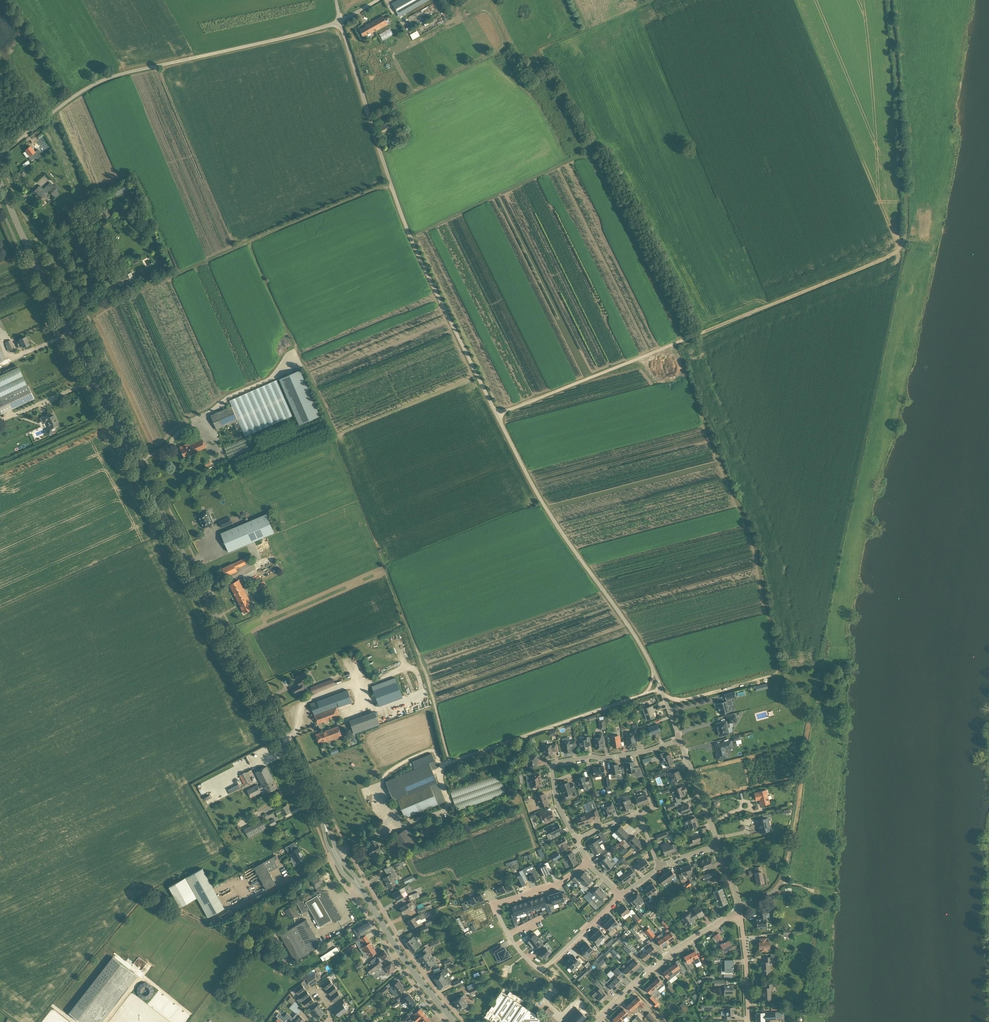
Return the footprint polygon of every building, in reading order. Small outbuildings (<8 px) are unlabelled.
[(392,3),(399,17),(429,0),(397,0),(392,3)] [(383,16),(371,23),(375,31),(387,24),(383,16)] [(375,31),(371,23),(366,25),(366,26),(360,30),(363,36),(371,32),(371,33),(375,31)] [(380,33),(382,39),(394,34),(391,28),(380,33)] [(417,31),(410,35),(413,39),(420,35),(417,31)] [(378,128),(381,134),(394,127),(391,121),(390,122),(378,128)] [(30,155),(28,157),(30,160),(36,156),(38,158),(42,154),(38,149),(35,152),(30,146),(25,150),(30,155)] [(36,189),(32,192),(39,200),(39,199),(40,200),(41,200),(42,201),(43,200),(44,200),(45,199),(45,198),(45,197),(44,196),(44,195),(46,193),(49,191),(53,195),(59,191),(50,182),(43,189),(39,185),(36,189)] [(105,205),(95,212),(99,217),(102,214),(106,220),(112,216),(108,211),(109,210),(105,205)] [(120,275),(109,280),(112,288),(117,285),(118,287),(131,281),(129,274),(121,278),(120,275)] [(20,341),(17,342),(20,349),(29,344),(26,336),(19,339),(20,341)] [(5,341),(7,344),(6,345),(9,351),(11,350),(10,349),(15,347),(11,339),(5,341)] [(26,384),(19,367),(0,376),(0,396),(26,384)] [(280,379),(299,425),(320,416),(301,370),(280,379)] [(232,406),(211,415),(217,429),(238,420),(245,436),(292,415),(277,380),(230,401),(232,406)] [(0,398),(0,414),(34,398),(28,385),(0,398)] [(42,417),(39,418),(41,422),(43,421),(45,423),(48,422),(51,429),(59,425),(57,420),(56,421),(53,415),(50,416),(49,413),(42,417)] [(180,447),(184,457),(206,447),(202,439),(187,445),(186,444),(180,447)] [(210,520),(212,519),(210,515),(208,516),(206,512),(198,515),(204,528),(212,525),(210,520)] [(274,533),(266,514),(221,533),(229,552),(274,533)] [(232,523),(230,517),(219,522),(221,527),(232,523)] [(245,558),(222,568),(226,576),(237,571),(236,569),(247,563),(245,558)] [(248,601),(250,600),(239,579),(230,584),(244,613),(253,609),(248,601)] [(253,586),(256,591),(267,586),(265,580),(253,586)] [(292,688),(295,694),(305,689),(303,687),(305,686),(302,679),(296,682),(297,685),(292,688)] [(397,681),(373,690),(379,705),(402,696),(397,681)] [(322,683),(314,686),(316,691),(324,688),(322,683)] [(767,683),(755,686),(756,691),(768,688),(767,683)] [(339,715),(337,708),(352,703),(347,690),(310,703),(318,723),(339,715)] [(726,701),(717,703),(718,707),(719,710),(720,714),(730,711),(728,705),(729,705),(728,701),(732,700),(731,698),(736,696),(734,691),(724,694),(726,699),(726,701)] [(655,717),(653,710),(654,709),(652,705),(643,709),(647,720),(655,717)] [(351,719),(356,733),(382,724),(377,710),(351,719)] [(725,721),(716,723),(719,736),(722,735),(722,736),(726,735),(726,734),(729,733),(727,727),(730,726),(729,723),(737,721),(735,714),(727,717),(728,721),(725,721)] [(646,728),(648,731),(650,730),(651,735),(660,731),(657,724),(646,728)] [(338,726),(316,734),(319,743),(326,741),(327,742),(335,739),(342,736),(338,726)] [(626,734),(628,746),(637,744),(636,738),(640,737),(637,728),(632,727),(633,733),(626,734)] [(594,738),(596,749),(604,747),(603,742),(604,742),(602,733),(599,733),(599,737),(594,738)] [(619,741),(620,741),(620,735),(610,737),(611,742),(612,742),(613,747),(620,746),(619,741)] [(584,739),(578,740),(579,745),(580,745),(581,750),(588,749),(588,743),(591,743),(590,736),(584,737),(584,739)] [(527,740),(533,749),(536,747),(531,738),(527,740)] [(562,743),(563,748),(564,748),(565,752),(566,753),(568,753),(569,752),(572,751),(571,748),(576,748),(575,740),(570,741),(562,742),(562,743)] [(731,741),(715,745),(717,750),(718,753),(716,754),(718,760),(727,757),(726,752),(728,752),(727,748),(732,747),(731,741)] [(552,751),(557,751),(556,744),(551,745),(543,746),(544,752),(545,752),(546,756),(553,754),(552,751)] [(661,760),(663,759),(665,766),(673,763),(670,754),(665,755),(664,752),(657,754),(658,758),(660,758),(661,760)] [(537,761),(538,761),(537,754),(525,756),(526,764),(528,764),(529,768),(538,766),(537,761)] [(634,761),(626,762),(628,773),(632,772),(632,774),(633,775),(634,775),(635,776),(636,776),(637,776),(637,777),(643,776),(640,767),(635,768),(634,761)] [(416,769),(386,781),(392,797),(391,797),(393,800),(430,785),(438,781),(430,763),(416,769)] [(618,764),(610,765),(612,774),(611,774),(611,778),(616,777),(617,779),(625,778),(625,775),(624,772),(623,766),(618,766),(618,764)] [(262,785),(258,786),(258,785),(247,790),(251,797),(261,792),(260,790),(265,788),(267,793),(276,788),(272,781),(274,780),(266,766),(255,772),(262,785)] [(593,768),(594,776),(605,775),(604,766),(593,768)] [(677,780),(681,778),(678,771),(672,773),(672,771),(667,773),(670,779),(671,778),(673,785),(678,783),(677,780)] [(239,775),(244,785),(250,782),(245,772),(239,775)] [(540,774),(530,776),(532,788),(533,787),(533,788),(534,789),(535,789),(536,789),(537,787),(542,786),(540,774)] [(577,779),(580,788),(588,786),(589,788),(593,786),(592,784),(590,777),(586,779),(585,776),(577,779)] [(561,784),(563,789),(562,790),(564,796),(573,793),(574,796),(578,794),(574,783),(569,785),(568,782),(561,784)] [(682,786),(672,790),(673,793),(675,792),(677,797),(685,795),(684,791),(687,790),(685,784),(681,786),(682,786)] [(430,785),(393,800),(395,805),(399,803),(405,818),(438,804),(430,785)] [(758,792),(755,793),(756,800),(760,799),(761,805),(770,803),(766,790),(758,792)] [(642,793),(640,793),(643,803),(649,801),(646,792),(642,793)] [(536,796),(540,807),(541,807),(542,807),(544,806),(549,804),(546,796),(545,796),(544,793),(536,796)] [(643,803),(640,793),(638,794),(638,795),(635,796),(638,805),(643,803)] [(624,800),(618,803),(620,806),(621,811),(629,808),(628,804),(631,803),(629,795),(623,797),(624,800)] [(588,813),(576,817),(577,819),(578,821),(579,826),(591,822),(591,819),(593,818),(594,819),(600,817),(597,808),(594,799),(587,802),(590,810),(591,811),(591,813),(592,815),(589,815),(589,814),(588,813)] [(602,810),(603,813),(604,813),(605,817),(612,814),(610,810),(611,809),(614,808),(612,802),(605,805),(605,807),(602,808),(603,810),(602,810)] [(685,803),(676,806),(678,811),(681,810),(682,814),(691,811),(688,804),(686,805),(685,803)] [(281,808),(275,811),(277,815),(282,812),(284,815),(291,812),(287,804),(280,808),(281,808)] [(543,811),(542,812),(540,813),(542,818),(545,817),(547,822),(555,818),(551,810),(548,812),(546,809),(543,811)] [(695,817),(683,821),(684,824),(687,823),(689,828),(698,825),(695,817)] [(271,826),(277,823),(274,818),(268,820),(271,826)] [(757,820),(760,833),(771,830),(768,818),(757,820)] [(262,819),(244,829),(249,838),(267,829),(262,819)] [(424,824),(426,831),(431,830),(431,832),(441,829),(438,820),(424,824)] [(449,823),(453,832),(458,829),(454,820),(449,823)] [(551,832),(548,834),(551,839),(557,836),(555,833),(562,830),(560,827),(559,827),(558,825),(559,824),(558,824),(549,828),(551,832)] [(394,836),(402,850),(420,839),(413,828),(411,826),(394,836)] [(615,832),(619,836),(625,830),(620,826),(615,832)] [(625,830),(619,836),(623,840),(629,834),(625,830)] [(691,840),(689,841),(690,845),(702,841),(699,833),(698,830),(689,834),(691,840)] [(600,845),(605,842),(608,840),(604,835),(601,837),(601,838),(589,845),(592,849),(600,845)] [(629,842),(633,846),(639,840),(635,836),(629,842)] [(565,837),(557,841),(557,842),(556,843),(558,847),(559,846),(562,850),(568,847),(566,843),(567,842),(565,837)] [(373,846),(368,849),(371,854),(372,854),(374,859),(378,857),(376,852),(381,849),(378,844),(379,843),(375,838),(370,841),(373,846)] [(387,843),(392,852),(400,848),(395,839),(387,843)] [(639,840),(633,846),(637,850),(643,844),(639,840)] [(668,841),(666,842),(670,853),(675,851),(674,849),(677,847),(675,843),(670,845),(668,841)] [(670,853),(666,842),(663,843),(664,845),(659,846),(662,853),(664,852),(665,855),(670,853)] [(600,845),(592,850),(595,854),(600,851),(602,854),(607,851),(605,848),(603,850),(600,845)] [(623,846),(618,850),(623,854),(627,850),(623,846)] [(288,853),(290,856),(293,855),(297,862),(304,858),(298,847),(288,853)] [(561,856),(558,852),(551,857),(552,858),(548,860),(550,862),(553,860),(554,861),(561,856)] [(565,860),(563,861),(564,864),(566,867),(570,866),(577,862),(574,856),(575,856),(572,852),(564,856),(565,860)] [(600,862),(603,866),(613,858),(610,854),(609,855),(607,852),(599,859),(599,858),(601,861),(600,862)] [(700,860),(703,868),(708,866),(709,869),(715,867),(711,856),(700,860)] [(254,867),(266,889),(276,884),(269,872),(279,866),(273,857),(254,867)] [(641,857),(639,859),(646,868),(650,865),(646,859),(643,861),(641,857)] [(613,858),(603,866),(607,870),(613,865),(611,863),(615,859),(613,858)] [(510,865),(510,866),(511,869),(519,866),(517,861),(516,859),(506,863),(507,867),(510,865)] [(646,868),(639,859),(637,861),(639,864),(637,865),(638,867),(641,871),(646,868)] [(552,869),(549,864),(548,861),(544,863),(545,865),(540,867),(545,876),(551,873),(550,871),(549,871),(552,869)] [(388,876),(384,878),(389,887),(397,883),(394,877),(397,876),(392,865),(384,869),(388,876)] [(688,877),(685,866),(680,868),(680,870),(678,871),(680,879),(686,878),(688,877)] [(750,876),(755,875),(757,884),(764,882),(763,878),(765,878),(765,874),(763,874),(762,871),(761,866),(757,867),(757,869),(749,871),(750,876)] [(202,868),(186,877),(208,917),(224,907),(202,868)] [(534,868),(527,871),(532,882),(539,878),(534,868)] [(523,871),(523,869),(519,871),(520,874),(515,877),(519,886),(525,884),(524,881),(527,879),(523,871)] [(623,873),(619,876),(624,883),(628,880),(629,880),(633,877),(632,876),(635,874),(631,869),(626,873),(625,872),(623,873)] [(671,869),(667,872),(672,880),(676,876),(671,869)] [(702,875),(704,881),(718,876),(716,870),(702,875)] [(578,873),(572,879),(574,881),(578,885),(589,875),(585,871),(580,875),(578,873)] [(667,872),(663,875),(668,883),(672,880),(667,872)] [(403,879),(405,883),(409,881),(409,882),(410,881),(411,880),(411,881),(415,879),(412,874),(403,879)] [(315,892),(331,920),(332,920),(333,921),(335,922),(341,919),(342,916),(339,911),(337,911),(338,910),(335,905),(333,904),(334,903),(331,898),(329,897),(330,896),(327,891),(325,890),(324,891),(320,884),(324,882),(319,875),(310,880),(314,887),(315,887),(318,892),(316,893),(315,892)] [(593,879),(589,875),(578,885),(581,888),(580,889),(584,892),(591,886),(588,884),(593,879)] [(668,883),(663,875),(659,879),(664,886),(668,883)] [(180,907),(197,898),(186,878),(169,887),(180,907)] [(509,881),(503,885),(506,890),(508,889),(509,890),(513,888),(509,881)] [(653,883),(648,886),(655,895),(657,894),(654,890),(657,889),(655,887),(653,883)] [(401,893),(406,890),(405,890),(410,887),(408,884),(392,893),(396,900),(403,896),(401,893)] [(503,885),(495,890),(498,894),(501,892),(501,893),(506,890),(503,885)] [(586,894),(592,901),(603,890),(599,886),(595,890),(593,887),(586,894)] [(655,895),(648,886),(644,889),(646,893),(648,895),(650,894),(652,897),(654,895),(655,895)] [(722,888),(713,891),(718,906),(720,905),(720,906),(723,905),(723,904),(728,903),(722,888)] [(592,901),(598,907),(605,900),(603,898),(607,894),(603,890),(592,901)] [(408,895),(410,899),(419,896),(418,891),(408,895)] [(561,891),(555,893),(558,902),(564,901),(563,898),(566,897),(565,892),(562,893),(561,891)] [(331,920),(315,892),(297,903),(303,913),(310,909),(320,926),(331,920)] [(558,902),(555,893),(550,895),(552,902),(549,903),(550,906),(553,905),(553,904),(558,902)] [(638,893),(634,897),(639,904),(643,900),(641,897),(638,893)] [(473,896),(466,901),(469,905),(471,903),(472,904),(477,902),(473,896)] [(544,896),(538,898),(541,908),(545,906),(548,912),(552,911),(550,906),(549,903),(546,904),(544,896)] [(639,904),(634,897),(629,900),(637,910),(641,906),(639,904)] [(541,908),(538,898),(533,900),(536,909),(541,908)] [(536,909),(533,900),(533,899),(528,901),(531,911),(536,909)] [(526,912),(531,911),(528,901),(523,903),(526,912)] [(400,907),(404,913),(411,909),(411,911),(415,909),(411,902),(407,904),(407,903),(400,907)] [(520,914),(526,912),(523,903),(517,904),(520,914)] [(295,904),(286,910),(291,918),(300,913),(295,904)] [(417,909),(418,913),(426,910),(432,908),(431,904),(417,909)] [(520,914),(517,904),(512,906),(514,913),(511,914),(514,923),(516,922),(517,922),(516,915),(520,914)] [(622,915),(625,918),(626,918),(630,915),(631,913),(632,913),(625,905),(622,907),(621,907),(618,910),(622,915)] [(695,910),(682,918),(688,926),(695,922),(693,918),(698,915),(699,917),(704,914),(699,905),(693,908),(695,910)] [(577,913),(573,917),(579,924),(584,920),(579,915),(582,912),(578,907),(575,911),(577,913)] [(639,910),(635,913),(640,919),(644,916),(639,910)] [(414,917),(408,921),(412,928),(418,924),(424,921),(426,920),(425,918),(426,917),(425,917),(423,912),(418,914),(418,915),(414,917)] [(760,913),(761,919),(756,919),(757,927),(762,926),(762,929),(767,928),(765,912),(760,913)] [(640,919),(635,913),(633,915),(632,916),(637,922),(640,919)] [(612,916),(608,920),(615,927),(617,924),(619,927),(622,924),(620,921),(618,923),(612,916)] [(567,919),(564,921),(568,925),(570,923),(575,928),(579,924),(573,917),(569,921),(567,919)] [(307,919),(280,934),(295,961),(322,945),(307,919)] [(661,922),(666,928),(670,925),(664,919),(661,922)] [(353,929),(359,938),(367,933),(365,930),(372,926),(368,920),(353,929)] [(612,929),(615,927),(608,920),(604,924),(610,930),(609,932),(611,934),(614,931),(612,929)] [(564,926),(560,930),(566,936),(571,932),(566,927),(568,925),(564,921),(562,923),(564,926)] [(645,931),(651,938),(655,935),(649,928),(645,931)] [(606,939),(609,936),(607,934),(605,935),(599,929),(595,933),(601,939),(604,937),(606,939)] [(667,934),(664,936),(668,942),(675,938),(671,932),(670,932),(667,929),(665,931),(667,934)] [(557,935),(562,941),(566,936),(560,930),(556,934),(554,931),(551,933),(555,937),(557,935)] [(530,937),(526,940),(530,944),(538,938),(533,931),(529,935),(530,937)] [(599,942),(601,939),(595,933),(591,937),(597,943),(596,944),(598,947),(601,944),(599,942)] [(668,942),(664,936),(662,933),(659,935),(659,934),(656,936),(658,940),(662,947),(668,942)] [(719,933),(715,935),(716,937),(720,944),(725,951),(729,949),(728,948),(732,945),(729,940),(725,942),(719,933)] [(360,948),(361,947),(370,942),(365,935),(360,938),(356,941),(360,948)] [(406,942),(413,951),(422,945),(419,941),(418,942),(413,936),(406,942)] [(538,938),(530,944),(533,949),(537,946),(539,948),(544,944),(538,938)] [(760,942),(759,942),(760,947),(761,951),(768,950),(767,948),(770,947),(769,946),(770,946),(771,946),(771,945),(772,944),(772,943),(771,942),(770,941),(769,941),(768,938),(759,939),(760,942)] [(370,942),(361,947),(364,952),(366,950),(370,956),(376,952),(370,942)] [(586,942),(582,945),(590,954),(594,950),(586,942)] [(630,942),(627,945),(633,952),(636,950),(630,942)] [(649,947),(646,950),(651,955),(657,950),(652,944),(651,945),(649,942),(646,944),(649,947)] [(502,960),(506,958),(510,955),(508,951),(507,951),(505,948),(503,950),(503,949),(503,948),(501,944),(491,949),(493,954),(494,953),(496,957),(500,955),(502,960)] [(543,949),(539,953),(540,954),(542,957),(542,956),(543,957),(550,951),(546,947),(544,945),(542,947),(543,949)] [(582,945),(578,949),(586,957),(590,954),(582,945)] [(625,946),(624,948),(630,955),(633,952),(627,945),(625,946)] [(336,946),(325,954),(328,959),(340,951),(336,946)] [(605,953),(607,955),(610,952),(614,956),(618,953),(611,946),(605,953)] [(420,957),(424,962),(433,956),(434,956),(433,955),(432,956),(431,954),(426,947),(423,950),(425,953),(420,957)] [(651,955),(646,950),(643,952),(640,949),(638,951),(641,954),(640,955),(645,960),(651,955)] [(372,972),(372,973),(382,964),(381,962),(384,959),(384,958),(387,956),(386,954),(387,953),(384,950),(378,955),(377,955),(375,957),(373,959),(375,962),(377,964),(376,965),(369,969),(367,970),(370,974),(371,973),(372,972)] [(695,950),(690,953),(694,962),(695,963),(700,961),(699,959),(703,966),(708,963),(704,954),(699,957),(695,950)] [(602,969),(598,964),(606,957),(603,953),(593,963),(601,971),(602,969)] [(690,953),(684,956),(688,963),(685,964),(688,970),(694,967),(692,963),(694,962),(690,953)] [(573,954),(569,958),(577,966),(581,962),(573,954)] [(83,1021),(102,1021),(138,975),(130,969),(113,956),(70,1012),(83,1021)] [(433,956),(424,962),(428,968),(433,965),(434,966),(433,967),(434,970),(440,968),(439,965),(438,965),(434,959),(435,958),(434,956),(433,956)] [(632,962),(630,965),(635,970),(640,964),(635,959),(635,960),(632,957),(629,959),(632,962)] [(764,962),(761,962),(762,973),(770,973),(769,965),(769,961),(776,961),(776,959),(775,959),(775,957),(771,958),(771,957),(764,957),(764,962)] [(569,958),(565,962),(573,970),(577,966),(569,958)] [(443,961),(445,967),(452,965),(450,959),(443,961)] [(724,960),(721,960),(721,962),(721,967),(725,967),(725,970),(729,970),(729,971),(733,971),(733,960),(724,960)] [(355,965),(358,969),(364,965),(361,961),(355,965)] [(382,964),(372,973),(372,972),(371,973),(374,976),(377,974),(380,972),(381,974),(384,975),(386,974),(387,976),(392,972),(392,971),(396,968),(391,962),(385,967),(382,964)] [(680,967),(676,962),(669,967),(675,975),(681,971),(683,974),(687,971),(682,965),(680,967)] [(635,970),(630,965),(627,967),(624,964),(622,966),(625,970),(624,970),(629,975),(635,970)] [(434,978),(438,983),(445,979),(442,975),(445,974),(449,971),(446,967),(442,969),(443,971),(438,975),(434,978)] [(610,978),(618,986),(623,981),(617,976),(621,972),(617,967),(613,971),(615,974),(610,978)] [(675,975),(669,967),(663,972),(669,980),(671,978),(675,975)] [(308,974),(302,977),(305,981),(308,980),(311,984),(321,978),(317,971),(316,972),(314,969),(307,973),(308,974)] [(574,981),(576,983),(588,972),(586,970),(574,981)] [(445,979),(438,983),(442,989),(445,986),(446,986),(447,987),(452,983),(449,980),(451,979),(449,976),(445,979)] [(596,977),(595,978),(598,981),(603,987),(604,987),(608,991),(611,988),(614,990),(618,986),(610,978),(606,982),(602,977),(599,980),(596,977)] [(658,977),(652,983),(656,987),(658,990),(664,984),(658,977)] [(322,984),(326,990),(333,984),(329,978),(322,984)] [(452,982),(455,986),(462,983),(460,978),(452,982)] [(727,994),(734,994),(733,985),(729,985),(729,980),(714,980),(714,985),(719,984),(719,983),(726,983),(726,985),(725,985),(725,993),(727,993),(727,994)] [(156,994),(150,981),(136,987),(141,1000),(156,994)] [(399,981),(389,989),(395,997),(405,989),(399,981)] [(603,987),(598,981),(595,984),(599,988),(592,995),(596,999),(598,997),(602,1001),(608,996),(603,991),(603,992),(601,989),(603,987)] [(294,989),(299,995),(306,989),(302,983),(294,989)] [(656,987),(652,983),(646,989),(651,995),(654,998),(660,992),(658,990),(656,987)] [(326,990),(331,995),(337,991),(338,990),(333,984),(326,990)] [(674,991),(669,984),(665,987),(671,993),(672,994),(675,992),(674,991)] [(766,984),(766,987),(762,988),(763,999),(768,999),(771,999),(770,987),(772,987),(772,984),(766,984)] [(478,986),(469,989),(470,994),(479,990),(478,986)] [(299,995),(303,1001),(310,995),(306,989),(299,995)] [(337,991),(331,995),(330,996),(335,1002),(342,997),(337,991)] [(529,1009),(522,1004),(525,1001),(512,992),(510,991),(508,995),(507,994),(501,991),(484,1017),(492,1021),(520,1021),(529,1009)] [(415,1002),(409,994),(399,1003),(401,1005),(405,1002),(409,1007),(415,1002)] [(454,1000),(457,1006),(457,1007),(456,1007),(457,1008),(458,1009),(458,1008),(459,1008),(459,1009),(463,1007),(464,1009),(468,1006),(467,1004),(464,999),(467,997),(465,994),(462,995),(454,1000)] [(310,995),(303,1001),(307,1007),(315,1001),(310,995)] [(651,995),(648,998),(654,1005),(658,1001),(654,998),(651,995)] [(638,996),(632,1001),(640,1009),(643,1006),(645,1004),(638,996)] [(334,1010),(339,1016),(347,1009),(343,1005),(346,1003),(343,999),(337,1004),(339,1007),(334,1010)] [(295,1001),(289,1008),(294,1012),(297,1008),(300,1005),(295,1001)] [(640,1009),(632,1001),(627,1006),(632,1011),(634,1014),(640,1009)] [(311,1010),(317,1018),(324,1013),(322,1010),(321,1010),(317,1005),(316,1006),(314,1004),(307,1009),(309,1012),(311,1010)] [(727,1010),(725,1010),(725,1015),(730,1015),(733,1015),(733,1004),(726,1005),(726,1008),(727,1008),(727,1010)] [(544,1012),(550,1017),(545,1021),(559,1021),(552,1015),(554,1012),(549,1007),(544,1012)] [(586,1016),(578,1008),(576,1007),(565,1019),(567,1021),(566,1021),(581,1021),(586,1016)] [(426,1014),(420,1008),(413,1015),(415,1017),(413,1018),(416,1021),(417,1021),(426,1014)] [(520,1021),(539,1021),(540,1016),(529,1009),(520,1021)] [(624,1009),(618,1014),(623,1019),(626,1016),(629,1019),(631,1017),(628,1014),(629,1014),(624,1009)] [(756,1013),(757,1021),(765,1021),(764,1019),(781,1019),(780,1012),(764,1013),(764,1012),(764,1010),(759,1010),(759,1012),(756,1013)] [(277,1016),(285,1021),(286,1021),(288,1019),(284,1016),(280,1012),(277,1016)] [(651,1021),(652,1021),(656,1019),(649,1012),(645,1015),(651,1021)] [(296,1013),(293,1017),(294,1018),(299,1021),(303,1021),(306,1019),(300,1015),(297,1013),(296,1013)] [(401,1019),(404,1021),(410,1017),(408,1014),(401,1019)] [(421,1018),(417,1021),(428,1021),(431,1020),(426,1014),(421,1018)] [(618,1014),(613,1019),(616,1021),(626,1021),(623,1019),(618,1014)]
